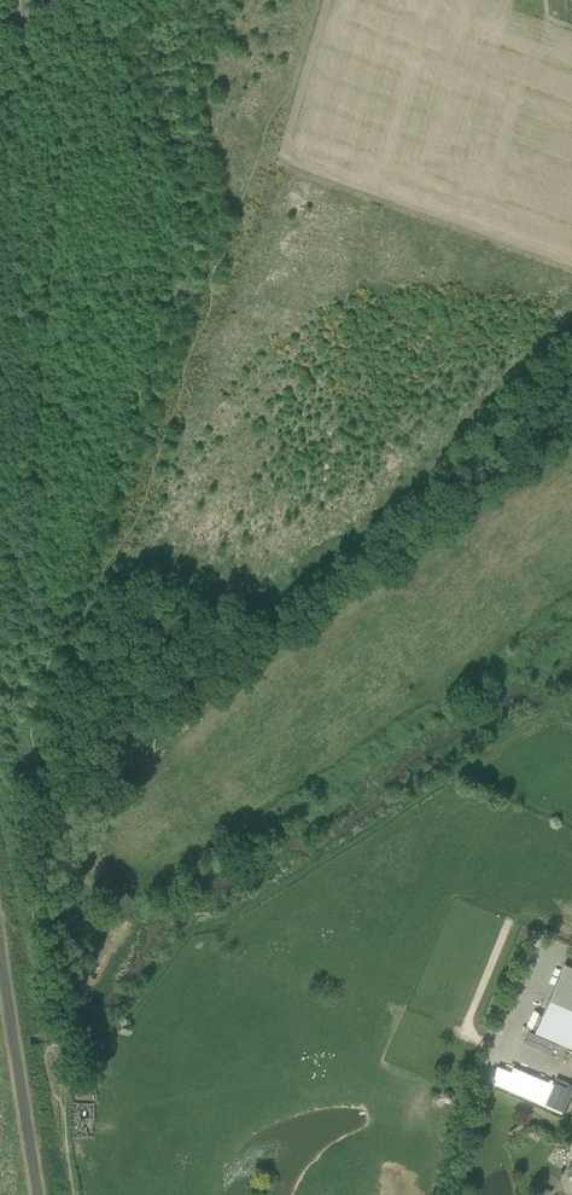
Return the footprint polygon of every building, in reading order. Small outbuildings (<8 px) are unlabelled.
[(565,964),(535,1032),(571,1048),(571,967),(565,964)] [(521,1041),(528,1044),(534,1032),(527,1029),(521,1041)]
